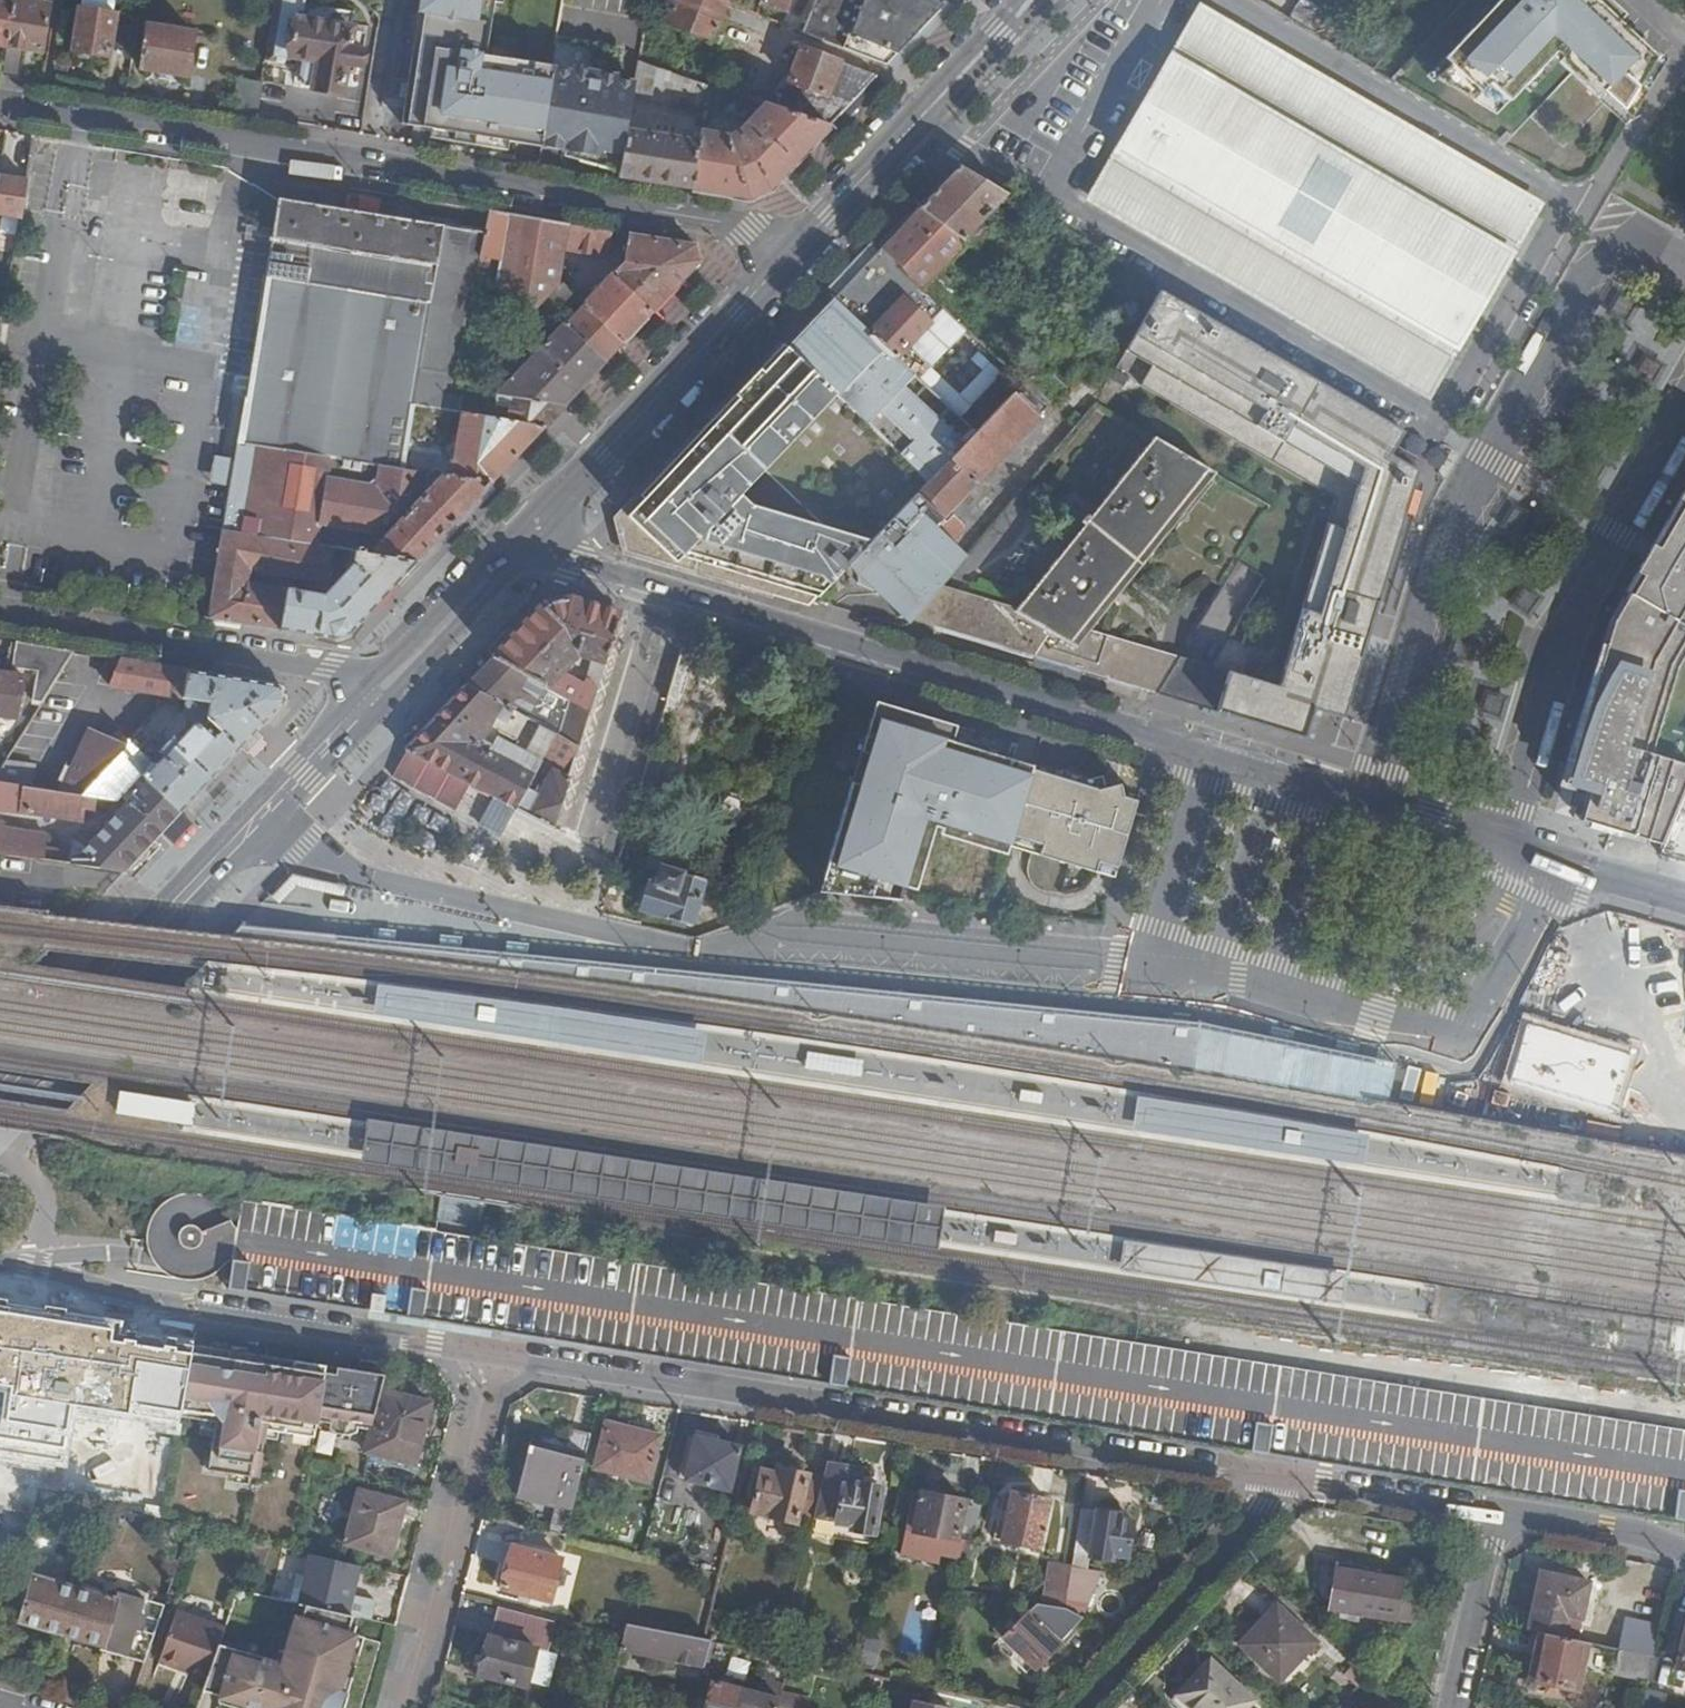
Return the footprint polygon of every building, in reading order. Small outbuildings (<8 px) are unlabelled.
[(6,45),(13,0),(0,0),(0,44),(6,45)] [(1,74),(18,77),(22,47),(39,49),(47,5),(20,0),(13,0),(6,45),(1,74)] [(118,0),(80,0),(70,48),(107,55),(110,40),(123,42),(128,16),(116,14),(118,0)] [(554,69),(487,57),(496,0),(420,0),(402,128),(541,146),(554,69)] [(722,0),(678,0),(668,24),(713,42),(729,3),(722,0)] [(762,2),(788,11),(792,0),(763,0),(762,2)] [(948,1),(946,0),(817,0),(804,32),(887,64),(922,28),(948,1)] [(1570,0),(1523,0),(1463,67),(1502,102),(1551,49),(1607,100),(1640,63),(1570,0)] [(1550,204),(1200,1),(1083,203),(1433,406),(1550,204)] [(356,62),(363,64),(367,45),(350,42),(356,10),(309,2),(307,13),(275,8),(265,61),(299,67),(297,79),(344,87),(347,69),(354,70),(356,62)] [(1301,3),(1289,17),(1315,32),(1330,16),(1301,3)] [(1330,16),(1315,32),(1327,39),(1342,23),(1330,16)] [(185,74),(192,33),(147,26),(142,67),(185,74)] [(623,49),(611,47),(559,38),(554,69),(573,72),(573,69),(607,74),(618,76),(623,49)] [(855,98),(877,75),(796,43),(780,107),(831,124),(855,98)] [(670,108),(704,115),(710,84),(639,61),(633,96),(671,104),(670,108)] [(541,146),(622,160),(626,138),(627,130),(631,108),(633,96),(635,82),(618,80),(618,76),(607,74),(573,69),(573,72),(554,69),(541,146)] [(792,165),(831,124),(780,107),(769,103),(735,140),(701,133),(699,143),(691,188),(749,197),(768,191),(792,165)] [(619,176),(691,188),(699,143),(627,130),(626,138),(622,160),(619,176)] [(26,179),(31,148),(16,146),(10,177),(26,179)] [(1009,196),(960,168),(940,189),(920,210),(965,242),(1009,196)] [(20,219),(26,179),(10,177),(0,175),(0,216),(20,219)] [(416,382),(442,226),(279,198),(238,442),(223,530),(334,549),(357,553),(415,562),(443,533),(453,523),(492,483),(449,475),(440,477),(401,471),(412,406),(416,382)] [(442,226),(416,382),(452,385),(477,272),(490,208),(447,201),(442,226)] [(490,208),(477,272),(539,314),(547,305),(543,302),(560,283),(567,248),(572,222),(490,208)] [(965,242),(920,210),(903,229),(882,251),(940,304),(949,294),(933,276),(965,242)] [(613,228),(572,222),(567,248),(603,254),(611,249),(613,228)] [(613,273),(653,314),(683,282),(702,263),(695,242),(631,231),(625,261),(613,273)] [(940,304),(882,251),(860,274),(836,299),(893,352),(940,304)] [(582,305),(625,344),(642,326),(653,314),(613,273),(582,305)] [(547,305),(558,315),(574,298),(560,283),(543,302),(547,305)] [(893,352),(836,299),(814,322),(790,347),(931,481),(979,431),(893,352)] [(1319,385),(1156,299),(1115,369),(1273,461),(1319,385)] [(565,323),(607,362),(615,352),(625,344),(582,305),(565,323)] [(499,393),(567,404),(586,384),(607,362),(565,323),(499,393)] [(931,481),(790,347),(724,417),(720,421),(708,434),(628,518),(634,547),(814,601),(851,563),(931,481)] [(979,431),(931,481),(851,563),(915,619),(943,587),(963,563),(953,553),(971,536),(954,522),(950,528),(943,522),(1053,403),(1034,384),(1029,379),(1024,383),(979,431)] [(412,406),(544,428),(556,415),(567,404),(499,393),(452,385),(416,382),(412,406)] [(1405,435),(1319,385),(1273,461),(1332,503),(1314,587),(1379,605),(1417,473),(1392,458),(1405,435)] [(449,475),(492,483),(518,455),(544,428),(412,406),(401,471),(440,477),(449,475)] [(965,594),(939,627),(1136,687),(1146,649),(1081,628),(1208,472),(1154,440),(1018,610),(965,594)] [(224,485),(228,458),(213,456),(209,482),(224,485)] [(1612,624),(1590,697),(1565,790),(1591,797),(1583,825),(1620,836),(1622,832),(1666,845),(1684,797),(1684,771),(1653,761),(1659,740),(1678,677),(1684,665),(1684,498),(1612,624)] [(330,638),(348,633),(379,600),(415,562),(357,553),(356,563),(327,596),(294,589),(296,577),(328,582),(334,549),(223,530),(208,618),(330,638)] [(943,587),(915,619),(939,627),(965,594),(943,587)] [(1279,694),(1230,678),(1218,715),(1233,720),(1305,743),(1313,719),(1341,728),(1379,605),(1314,587),(1279,694)] [(606,665),(621,616),(569,599),(542,608),(524,627),(492,660),(541,686),(569,701),(574,704),(585,682),(561,669),(576,654),(597,662),(606,665)] [(43,702),(74,652),(15,642),(12,667),(37,671),(33,700),(43,702)] [(1149,691),(1163,697),(1177,659),(1146,649),(1136,687),(1149,691)] [(260,731),(289,700),(281,687),(120,659),(109,685),(128,688),(210,701),(210,713),(179,741),(175,738),(153,762),(142,773),(184,812),(212,782),(260,731)] [(1193,664),(1177,659),(1163,697),(1172,700),(1218,715),(1230,678),(1193,664)] [(480,671),(466,687),(521,717),(524,718),(541,686),(492,660),(480,671)] [(574,704),(591,713),(606,665),(597,662),(585,682),(574,704)] [(0,674),(0,716),(16,719),(23,677),(0,674)] [(128,688),(109,685),(101,707),(118,714),(128,688)] [(404,752),(514,809),(538,758),(526,751),(527,746),(510,739),(516,726),(521,717),(466,687),(450,704),(422,733),(404,752)] [(1472,753),(1501,756),(1507,692),(1478,689),(1472,753)] [(556,737),(581,750),(591,713),(574,704),(569,701),(556,737)] [(118,714),(101,707),(91,730),(109,738),(118,714)] [(1013,849),(1038,769),(924,735),(927,724),(881,710),(876,726),(875,726),(827,880),(897,902),(907,903),(912,889),(907,888),(926,825),(1012,852),(1013,849)] [(546,741),(549,733),(524,718),(521,717),(516,726),(546,741)] [(126,792),(142,773),(153,762),(120,732),(109,738),(91,730),(66,791),(118,799),(126,792)] [(514,809),(556,830),(581,750),(556,737),(549,733),(546,741),(538,758),(514,809)] [(118,799),(66,791),(33,787),(36,764),(7,761),(0,772),(0,808),(22,811),(23,809),(80,818),(85,812),(103,815),(118,799)] [(1085,783),(1038,769),(1013,849),(1118,881),(1143,800),(1111,790),(1107,780),(1085,783)] [(163,834),(184,812),(142,773),(126,792),(134,800),(89,847),(86,844),(75,842),(74,851),(46,848),(48,837),(24,833),(23,830),(6,828),(1,856),(126,872),(157,840),(163,834)] [(107,893),(126,872),(1,856),(0,855),(0,868),(107,893)] [(705,885),(680,876),(678,879),(662,875),(656,890),(648,888),(646,893),(641,892),(636,907),(641,909),(639,914),(663,921),(663,924),(690,932),(705,885)] [(685,974),(585,965),(517,959),(451,954),(387,948),(369,946),(336,942),(236,930),(220,948),(224,951),(198,979),(194,978),(183,990),(189,996),(189,1000),(451,1038),(459,1039),(445,1137),(440,1175),(437,1204),(433,1204),(432,1211),(430,1222),(430,1226),(429,1238),(423,1237),(413,1236),(406,1288),(401,1324),(459,1331),(498,1337),(504,1294),(465,1288),(471,1244),(474,1216),(477,1199),(478,1191),(480,1174),(491,1176),(492,1166),(493,1158),(483,1156),(492,1098),(510,1100),(512,1081),(494,1079),(500,1046),(510,1048),(640,1066),(642,1055),(644,1041),(644,1036),(647,1018),(668,1021),(671,997),(781,1011),(945,1039),(1016,1048),(1086,1059),(1167,1067),(1197,1072),(1200,1081),(1197,1114),(1220,1117),(1235,1119),(1234,1132),(1234,1133),(1232,1147),(1259,1151),(1262,1154),(1248,1260),(1246,1264),(1242,1267),(1237,1268),(1227,1267),(1226,1276),(1225,1285),(1269,1293),(1282,1294),(1285,1295),(1282,1313),(1280,1327),(1271,1396),(1246,1392),(1242,1417),(1250,1418),(1245,1449),(1263,1452),(1331,1462),(1348,1464),(1351,1443),(1292,1435),(1306,1331),(1308,1317),(1309,1309),(1315,1270),(1316,1258),(1321,1259),(1333,1171),(1340,1112),(1343,1091),(1354,1092),(1356,1073),(1337,1070),(1326,1069),(1312,1068),(1279,1064),(1234,1059),(1236,1043),(1238,1021),(1185,1016),(1092,1008),(951,996),(816,985),(777,983),(685,974)] [(114,1108),(151,1114),(154,1095),(118,1088),(114,1108)] [(63,1464),(72,1403),(126,1412),(128,1399),(181,1408),(190,1346),(113,1334),(116,1320),(0,1302),(0,1454),(63,1464)] [(353,1371),(190,1346),(181,1408),(206,1414),(204,1428),(216,1430),(211,1463),(260,1470),(267,1423),(316,1431),(319,1415),(332,1417),(332,1422),(338,1427),(351,1429),(359,1426),(359,1422),(373,1424),(382,1387),(383,1384),(351,1378),(353,1371)] [(384,1377),(353,1371),(351,1378),(383,1384),(384,1377)] [(416,1463),(431,1401),(382,1387),(367,1449),(416,1463)] [(647,1485),(658,1441),(609,1428),(598,1471),(647,1485)] [(558,1510),(551,1536),(565,1539),(591,1439),(573,1434),(566,1459),(530,1451),(518,1499),(558,1510)] [(725,1493),(737,1453),(695,1443),(684,1482),(725,1493)] [(812,1525),(822,1483),(780,1472),(779,1479),(759,1475),(750,1513),(811,1528),(812,1525)] [(837,1486),(822,1483),(812,1525),(820,1527),(823,1514),(831,1515),(837,1486)] [(1672,1511),(1684,1513),(1684,1485),(1676,1484),(1672,1511)] [(873,1539),(879,1491),(857,1488),(856,1495),(842,1493),(835,1529),(850,1530),(849,1537),(873,1539)] [(393,1555),(408,1502),(361,1490),(348,1543),(393,1555)] [(974,1548),(984,1508),(921,1493),(911,1532),(942,1540),(974,1548)] [(1039,1552),(1050,1505),(1012,1497),(1001,1544),(1039,1552)] [(1095,1516),(1082,1514),(1072,1573),(1085,1575),(1087,1560),(1109,1563),(1110,1556),(1126,1560),(1133,1528),(1115,1524),(1117,1517),(1095,1513),(1095,1516)] [(970,1566),(974,1548),(942,1540),(937,1557),(970,1566)] [(551,1603),(562,1559),(515,1547),(503,1590),(551,1603)] [(350,1613),(361,1566),(312,1554),(300,1602),(309,1604),(350,1613)] [(1404,1579),(1337,1569),(1332,1608),(1397,1618),(1404,1579)] [(1085,1618),(1090,1620),(1097,1577),(1085,1575),(1072,1573),(1066,1608),(1085,1618)] [(1542,1575),(1530,1632),(1539,1634),(1576,1642),(1580,1618),(1583,1619),(1590,1584),(1542,1575)] [(25,1618),(63,1630),(75,1590),(76,1588),(37,1576),(25,1618)] [(100,1648),(147,1660),(166,1607),(116,1592),(113,1598),(76,1588),(75,1590),(63,1630),(101,1642),(100,1648)] [(1283,1678),(1325,1633),(1288,1598),(1246,1643),(1283,1678)] [(355,1614),(350,1613),(309,1604),(304,1618),(299,1616),(285,1662),(221,1643),(209,1677),(205,1689),(223,1694),(221,1701),(247,1707),(345,1707),(350,1691),(340,1689),(357,1633),(350,1632),(355,1614)] [(1035,1667),(1085,1618),(1066,1608),(1040,1604),(1006,1637),(1035,1667)] [(561,1622),(501,1607),(481,1676),(528,1688),(539,1650),(552,1653),(561,1622)] [(190,1670),(209,1677),(221,1643),(228,1626),(180,1609),(163,1655),(191,1666),(190,1670)] [(621,1650),(704,1671),(711,1643),(627,1625),(624,1639),(621,1650)] [(1676,1669),(1684,1671),(1684,1633),(1676,1669)] [(1576,1642),(1539,1634),(1534,1657),(1529,1680),(1577,1691),(1587,1645),(1576,1642)] [(1647,1683),(1652,1658),(1620,1652),(1615,1674),(1647,1683)] [(726,1672),(743,1677),(749,1660),(731,1655),(726,1672)] [(1255,1699),(1214,1659),(1182,1693),(1197,1707),(1247,1707),(1255,1699)] [(713,1685),(707,1707),(769,1707),(771,1701),(713,1685)] [(785,1707),(804,1707),(807,1695),(782,1689),(777,1706),(785,1707)] [(1641,1707),(1660,1707),(1660,1704),(1643,1699),(1641,1707)]
